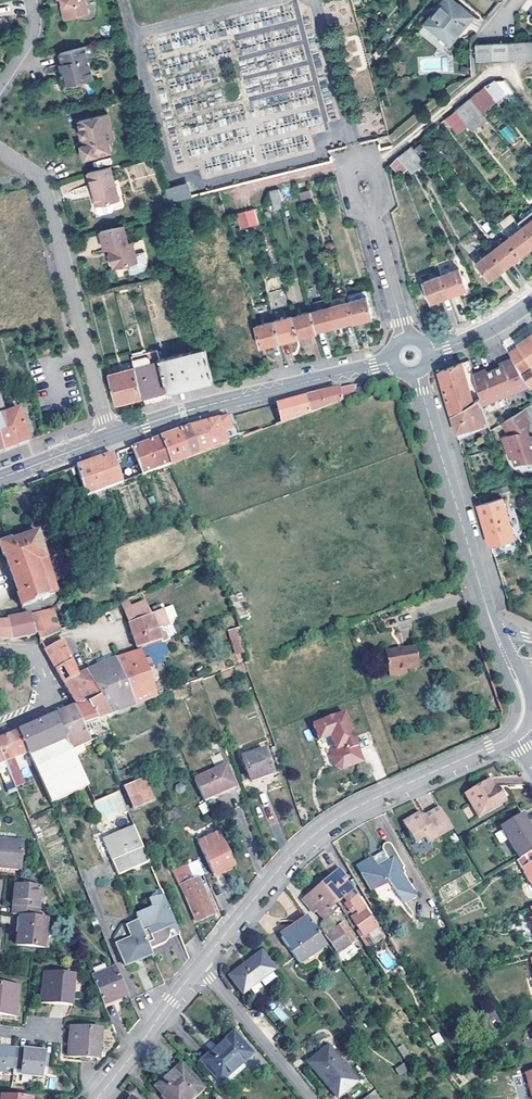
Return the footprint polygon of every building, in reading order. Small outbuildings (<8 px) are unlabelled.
[(63,1),(67,18),(90,12),(87,0),(63,0),(63,1)] [(448,44),(461,29),(472,16),(453,0),(443,0),(427,19),(433,24),(429,29),(448,44)] [(427,19),(424,24),(429,29),(433,24),(427,19)] [(474,43),(475,61),(531,58),(531,40),(474,43)] [(93,45),(61,53),(64,63),(61,63),(63,70),(66,69),(66,72),(67,74),(64,74),(61,75),(64,86),(94,79),(89,57),(96,55),(93,45)] [(487,85),(499,101),(501,103),(515,91),(507,80),(496,79),(487,85)] [(485,113),(499,101),(487,85),(473,97),(485,113)] [(459,109),(471,126),(485,113),(473,97),(459,109)] [(459,109),(448,118),(461,134),(471,126),(459,109)] [(109,112),(80,119),(82,128),(80,128),(82,136),(83,136),(87,135),(87,139),(88,143),(85,144),(82,144),(85,158),(112,151),(109,139),(107,129),(113,128),(109,112)] [(506,125),(499,132),(512,145),(518,138),(506,125)] [(276,134),(276,133),(240,136),(235,138),(236,156),(241,155),(242,163),(252,159),(252,162),(266,161),(296,149),(278,150),(272,135),(276,134)] [(231,168),(230,136),(193,137),(193,146),(197,146),(198,155),(208,154),(208,162),(212,162),(212,169),(231,168)] [(415,146),(403,157),(412,167),(418,175),(430,165),(415,146)] [(403,157),(396,163),(404,173),(412,167),(403,157)] [(111,167),(88,173),(92,189),(94,188),(95,191),(96,194),(94,195),(98,212),(101,213),(113,210),(115,208),(113,201),(120,199),(112,166),(111,167)] [(172,200),(190,196),(187,182),(168,187),(172,200)] [(270,192),(270,193),(274,212),(284,210),(279,190),(270,192)] [(310,190),(299,193),(303,208),(313,205),(310,190)] [(517,218),(531,239),(531,207),(531,206),(517,218)] [(254,210),(245,212),(249,228),(258,226),(254,210)] [(245,212),(236,214),(239,230),(249,228),(245,212)] [(501,229),(508,237),(521,254),(531,245),(531,239),(517,218),(510,223),(509,223),(501,229)] [(130,264),(139,261),(142,270),(144,269),(146,268),(147,266),(148,263),(147,256),(145,249),(136,252),(134,241),(129,242),(125,225),(101,231),(106,249),(110,247),(113,247),(114,250),(114,254),(112,255),(115,267),(130,264)] [(508,237),(492,249),(505,267),(521,254),(508,237)] [(505,267),(492,249),(477,261),(490,278),(505,267)] [(132,273),(142,270),(139,261),(130,264),(132,273)] [(458,269),(441,275),(448,295),(465,288),(458,269)] [(422,282),(430,279),(428,273),(420,276),(422,282)] [(430,279),(422,282),(430,302),(448,295),(441,275),(430,279)] [(347,302),(365,297),(364,292),(345,296),(347,302)] [(326,301),(328,308),(347,302),(345,296),(326,301)] [(347,302),(352,321),(352,323),(370,317),(365,297),(347,302)] [(328,308),(326,301),(309,306),(311,312),(328,308)] [(347,302),(328,308),(333,326),(352,321),(347,302)] [(328,308),(311,312),(316,331),(333,326),(328,308)] [(311,312),(291,318),(297,339),(316,333),(316,331),(311,312)] [(291,318),(273,323),(278,344),(297,339),(291,318)] [(273,323),(255,329),(260,349),(278,344),(273,323)] [(529,337),(524,341),(519,344),(520,346),(510,353),(512,358),(522,374),(531,368),(531,335),(529,337)] [(52,347),(43,350),(45,356),(53,354),(52,347)] [(161,359),(169,389),(194,382),(214,377),(205,347),(161,359)] [(132,356),(135,368),(143,396),(164,391),(169,389),(161,359),(158,349),(132,356)] [(522,374),(512,358),(504,362),(506,365),(501,367),(488,372),(484,374),(482,371),(474,374),(481,398),(479,399),(482,406),(529,386),(522,374)] [(452,416),(474,403),(462,363),(439,372),(441,380),(450,410),(452,416)] [(109,376),(117,404),(133,399),(143,396),(135,368),(109,376)] [(522,374),(529,386),(530,389),(531,388),(531,368),(522,374)] [(306,398),(311,412),(354,396),(351,387),(335,392),(315,396),(311,397),(306,398)] [(277,406),(281,424),(311,412),(306,398),(297,401),(277,406)] [(482,406),(479,399),(474,403),(452,416),(457,433),(488,423),(482,406)] [(4,450),(9,448),(29,441),(20,410),(0,417),(0,437),(4,450)] [(501,424),(508,435),(502,438),(509,458),(512,457),(514,465),(524,461),(531,461),(531,439),(527,439),(527,437),(526,434),(527,422),(520,411),(501,424)] [(223,421),(189,430),(199,455),(239,440),(233,418),(223,421)] [(249,429),(251,435),(261,431),(259,426),(249,429)] [(199,455),(189,430),(173,435),(160,439),(170,466),(199,455)] [(170,466),(160,439),(144,444),(133,447),(144,474),(170,466)] [(86,496),(122,482),(112,455),(91,463),(77,468),(86,496)] [(479,507),(491,547),(514,539),(503,500),(479,507)] [(3,559),(5,558),(8,567),(18,597),(17,597),(21,608),(29,605),(34,604),(33,601),(57,593),(38,533),(13,542),(12,541),(0,545),(0,550),(3,559)] [(152,616),(146,602),(131,608),(128,600),(121,604),(132,634),(139,650),(162,641),(163,644),(170,641),(168,635),(165,633),(163,630),(170,627),(164,612),(152,616)] [(34,616),(30,616),(37,636),(40,642),(61,632),(61,631),(51,604),(47,606),(49,611),(34,616)] [(31,609),(34,616),(49,611),(47,606),(46,604),(31,609)] [(30,616),(34,616),(31,609),(29,605),(21,608),(25,617),(30,616)] [(18,618),(24,638),(37,636),(30,616),(25,617),(18,618)] [(2,623),(2,640),(10,640),(24,638),(18,618),(6,623),(2,623)] [(62,641),(45,650),(56,668),(57,671),(72,662),(62,641)] [(250,664),(246,649),(245,646),(240,647),(245,666),(246,666),(250,664)] [(388,677),(398,675),(397,671),(405,670),(415,668),(413,658),(416,658),(414,648),(395,652),(395,650),(384,653),(388,677)] [(117,660),(136,706),(158,698),(147,669),(157,665),(151,649),(132,655),(117,660)] [(100,666),(87,672),(112,715),(136,706),(117,660),(108,663),(100,666)] [(72,662),(57,671),(59,674),(65,684),(73,680),(78,677),(78,676),(72,662)] [(112,715),(87,672),(84,674),(78,676),(78,677),(73,680),(100,719),(112,715)] [(83,726),(100,719),(73,680),(65,684),(77,706),(75,707),(72,708),(83,726)] [(54,717),(73,751),(92,742),(83,726),(72,708),(64,712),(54,717)] [(42,722),(39,723),(19,732),(29,755),(51,803),(89,787),(73,751),(54,717),(42,722)] [(341,774),(363,766),(345,717),(313,728),(319,744),(330,740),(335,753),(334,754),(331,761),(334,770),(341,774)] [(19,732),(5,738),(0,740),(0,751),(5,763),(29,755),(19,732)] [(265,750),(243,758),(252,782),(274,774),(265,750)] [(7,785),(11,784),(12,787),(15,786),(5,763),(0,751),(0,771),(7,785)] [(197,781),(205,801),(235,787),(226,768),(197,781)] [(11,774),(16,788),(25,785),(19,771),(11,774)] [(147,779),(127,788),(137,810),(156,801),(147,779)] [(465,798),(478,820),(505,805),(499,794),(495,796),(494,793),(493,792),(489,784),(465,798)] [(100,820),(127,813),(121,791),(94,799),(100,820)] [(452,832),(440,810),(421,821),(418,817),(404,825),(416,846),(424,841),(428,846),(452,832)] [(526,819),(503,832),(520,863),(531,857),(531,829),(526,819)] [(135,828),(103,841),(118,876),(149,863),(135,828)] [(220,834),(198,844),(213,877),(235,867),(220,834)] [(21,872),(24,845),(0,842),(0,870),(21,872)] [(405,906),(415,900),(410,891),(412,890),(404,876),(405,875),(403,871),(404,870),(392,849),(390,846),(388,846),(385,846),(384,847),(383,850),(384,853),(386,857),(384,857),(382,857),(380,857),(378,857),(377,858),(376,861),(375,862),(374,864),(372,860),(358,868),(364,878),(362,879),(375,891),(391,882),(405,906)] [(384,853),(372,860),(374,864),(375,862),(376,861),(377,858),(378,857),(380,857),(382,857),(384,857),(386,857),(384,853)] [(520,863),(518,865),(522,873),(525,871),(526,875),(524,876),(529,886),(531,885),(531,857),(520,863)] [(171,870),(178,886),(181,885),(197,922),(214,915),(198,878),(192,881),(185,864),(171,870)] [(320,887),(336,906),(343,899),(358,914),(366,910),(356,895),(344,882),(347,880),(339,870),(320,887)] [(375,891),(362,879),(370,893),(375,891)] [(336,906),(320,887),(302,903),(313,915),(315,913),(325,923),(333,915),(330,911),(336,906)] [(14,904),(13,918),(20,918),(38,920),(41,890),(15,888),(14,904)] [(136,916),(139,922),(144,934),(148,933),(153,946),(150,947),(151,951),(164,945),(166,943),(168,940),(169,938),(169,937),(170,936),(169,934),(178,932),(164,898),(151,906),(152,910),(136,916)] [(378,928),(366,910),(351,919),(362,938),(378,928)] [(38,920),(20,918),(19,928),(18,948),(45,950),(48,920),(38,920)] [(325,946),(308,921),(282,940),(299,965),(325,946)] [(125,966),(153,955),(151,951),(150,947),(144,934),(139,922),(128,927),(133,939),(117,946),(125,966)] [(338,928),(325,937),(338,956),(351,947),(338,928)] [(274,972),(262,955),(246,967),(231,979),(244,996),(274,972)] [(118,969),(93,979),(104,1007),(128,997),(118,969)] [(44,976),(41,1005),(71,1008),(74,978),(44,976)] [(16,1018),(17,1004),(19,989),(0,987),(0,1016),(16,1018)] [(283,1022),(289,1017),(278,1005),(272,1011),(283,1022)] [(101,1032),(71,1030),(70,1044),(69,1059),(99,1062),(101,1032)] [(439,1032),(431,1036),(437,1046),(445,1042),(439,1032)] [(226,1043),(213,1054),(204,1062),(221,1082),(230,1074),(243,1062),(252,1055),(235,1035),(226,1043)] [(213,1054),(226,1043),(225,1041),(211,1053),(213,1054)] [(403,1044),(397,1048),(404,1057),(410,1053),(403,1044)] [(309,1067),(335,1098),(340,1098),(357,1085),(326,1047),(316,1055),(319,1059),(309,1067)] [(3,1075),(4,1070),(12,1071),(14,1052),(1,1051),(0,1051),(0,1075),(3,1075)] [(30,1053),(14,1052),(12,1071),(21,1072),(20,1077),(41,1079),(43,1055),(30,1053)] [(319,1059),(316,1055),(306,1063),(309,1067),(319,1059)] [(243,1062),(230,1074),(231,1076),(244,1064),(243,1062)] [(395,1068),(399,1076),(408,1071),(404,1063),(395,1068)] [(181,1065),(165,1080),(156,1088),(165,1098),(191,1098),(202,1089),(181,1065)]
